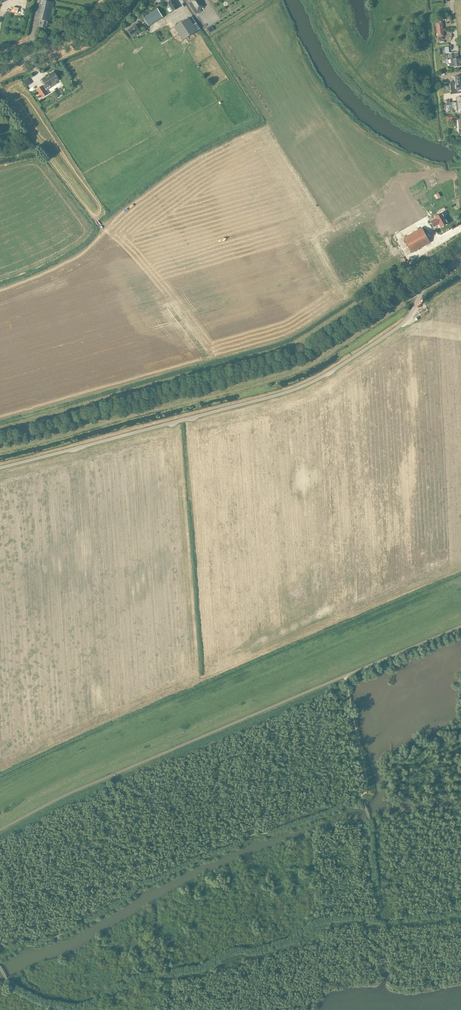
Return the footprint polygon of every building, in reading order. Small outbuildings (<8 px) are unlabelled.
[(36,19),(40,20),(39,27),(46,28),(48,21),(49,22),(53,3),(40,0),(36,19)] [(178,7),(174,0),(169,3),(173,10),(178,7)] [(191,0),(197,9),(198,10),(203,6),(202,5),(199,0),(191,0)] [(163,17),(157,8),(144,17),(149,26),(163,17)] [(197,30),(200,28),(192,16),(189,17),(174,26),(182,40),(197,30)] [(141,26),(138,21),(134,24),(135,25),(128,30),(132,35),(139,30),(138,28),(141,26)] [(459,58),(458,58),(458,52),(449,53),(449,59),(451,59),(451,63),(449,64),(450,67),(460,66),(459,58)] [(41,80),(44,84),(42,86),(41,86),(36,89),(42,97),(47,94),(45,91),(57,84),(56,82),(58,80),(53,72),(41,80)] [(431,221),(434,227),(439,224),(441,227),(448,223),(442,213),(435,217),(436,218),(431,221)] [(422,227),(403,238),(412,253),(430,242),(422,227)]
